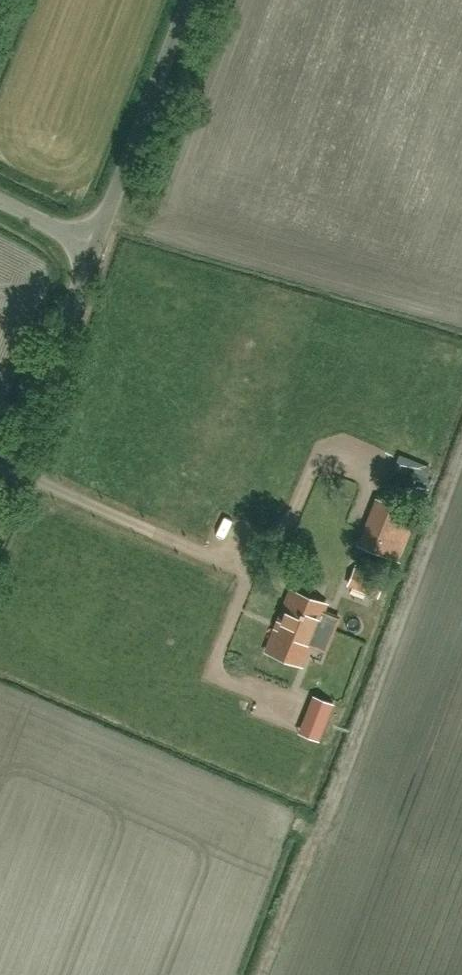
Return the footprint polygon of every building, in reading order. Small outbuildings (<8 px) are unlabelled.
[(373,517),(361,547),(396,561),(408,531),(415,514),(380,500),(373,517)] [(384,580),(354,568),(348,583),(378,595),(384,580)] [(332,610),(338,593),(320,586),(314,601),(290,591),(266,651),(301,665),(324,607),(332,610)] [(304,722),(300,733),(319,741),(323,730),(334,703),(314,696),(304,722)]
